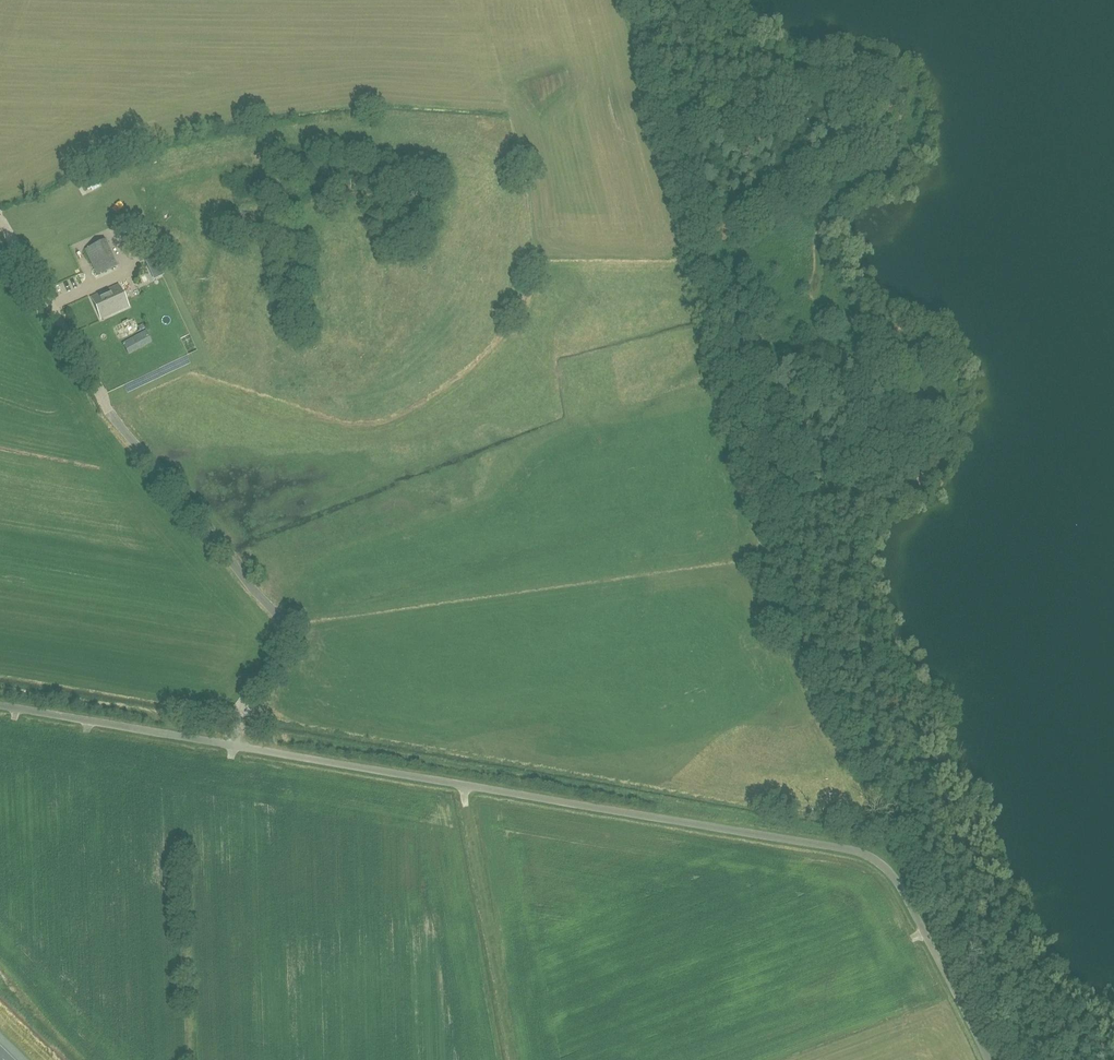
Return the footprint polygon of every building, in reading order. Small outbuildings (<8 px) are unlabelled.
[(104,241),(86,249),(98,275),(116,267),(104,241)] [(153,255),(145,259),(154,279),(162,275),(153,255)] [(119,285),(91,297),(101,319),(129,306),(119,285)] [(146,332),(123,344),(128,353),(151,341),(146,332)]
